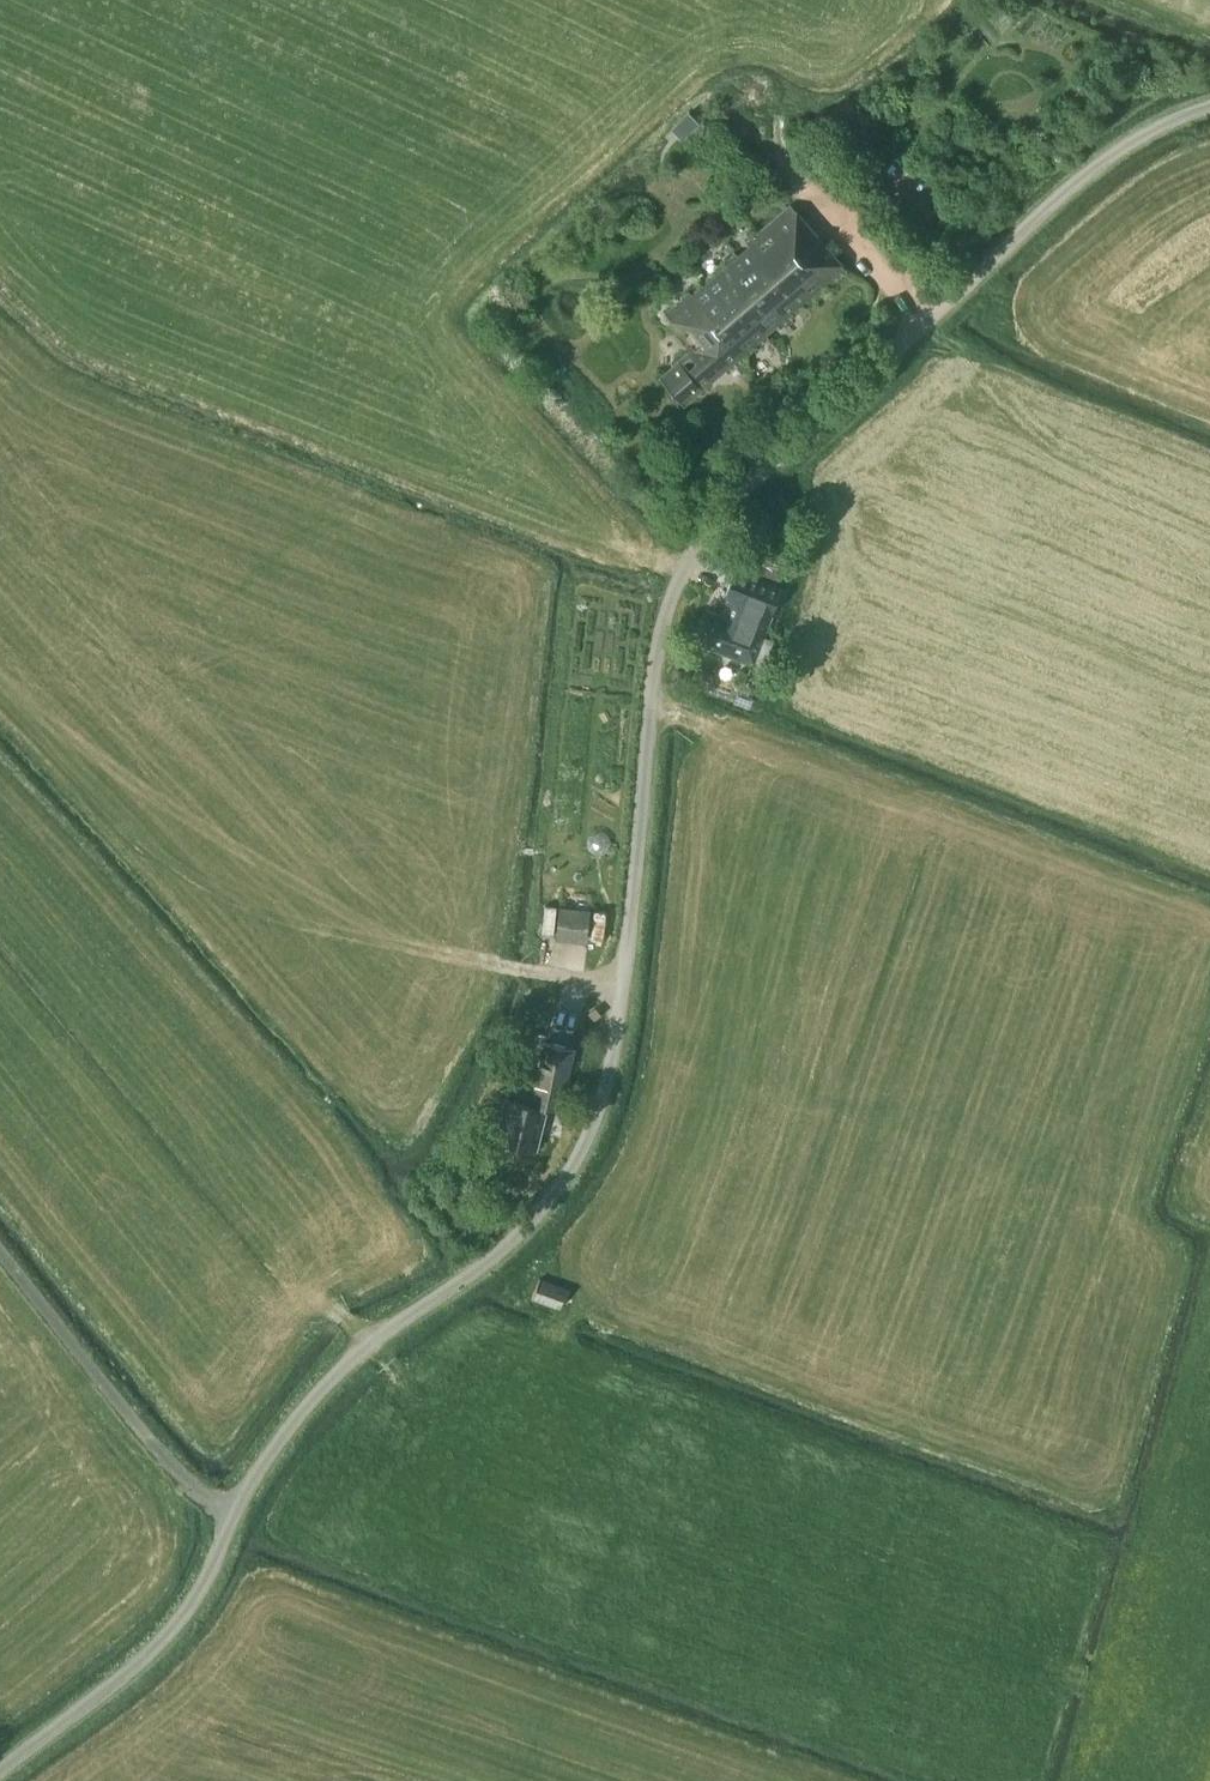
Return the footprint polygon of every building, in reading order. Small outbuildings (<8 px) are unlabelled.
[(675,126),(686,137),(700,124),(688,113),(675,126)] [(803,306),(814,297),(812,293),(822,284),(826,287),(847,269),(791,204),(747,242),(750,246),(739,255),(735,252),(725,261),(725,262),(727,266),(717,275),(712,272),(702,281),(703,281),(705,285),(694,294),(690,292),(690,291),(665,313),(694,347),(660,376),(684,404),(725,368),(728,371),(746,356),(745,356),(743,352),(754,343),(758,346),(768,337),(768,336),(766,332),(776,323),(780,326),(791,317),(789,312),(799,303),(803,306)] [(781,581),(786,567),(768,560),(763,574),(781,581)] [(706,645),(744,659),(754,663),(773,611),(769,610),(775,591),(733,576),(725,596),(736,600),(729,618),(708,610),(698,636),(708,639),(706,645)] [(555,934),(587,938),(591,906),(559,902),(555,934)] [(549,1042),(532,1105),(506,1099),(496,1139),(537,1148),(546,1108),(560,1112),(575,1048),(549,1042)] [(539,1277),(532,1297),(559,1307),(566,1287),(539,1277)]
